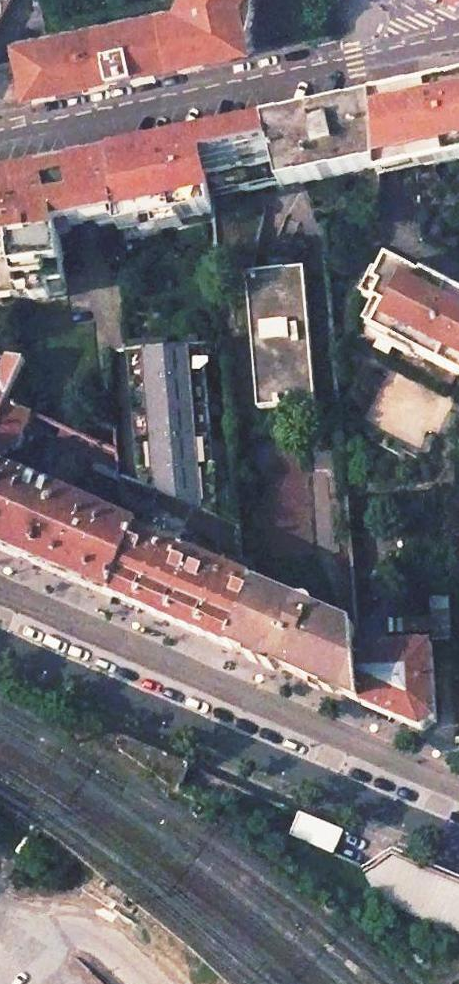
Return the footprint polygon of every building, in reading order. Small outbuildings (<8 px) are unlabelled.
[(256,49),(249,23),(247,23),(246,19),(243,3),(244,0),(37,0),(43,36),(14,41),(17,60),(0,63),(0,102),(256,49)] [(9,0),(0,0),(0,18),(9,0)] [(246,19),(253,17),(255,0),(244,0),(243,3),(246,19)] [(395,96),(374,101),(377,149),(379,170),(379,179),(398,175),(417,171),(456,164),(458,163),(458,83),(395,96)] [(281,186),(379,170),(377,149),(374,101),(267,123),(280,184),(281,186)] [(119,231),(213,212),(211,195),(238,190),(280,184),(267,123),(112,155),(118,215),(119,231)] [(112,155),(30,172),(3,178),(15,288),(16,291),(17,299),(62,294),(65,289),(57,224),(66,222),(70,225),(118,215),(112,155)] [(0,178),(0,303),(3,302),(7,295),(6,292),(16,291),(15,288),(3,178),(0,178)] [(238,190),(211,195),(213,212),(213,216),(241,213),(238,190)] [(388,267),(381,281),(373,277),(361,300),(375,308),(364,327),(374,333),(394,343),(392,347),(410,357),(412,351),(458,376),(458,300),(448,294),(446,298),(421,284),(411,279),(388,267)] [(264,271),(247,273),(259,409),(316,404),(305,268),(264,271)] [(424,278),(421,284),(446,298),(448,294),(450,291),(424,278)] [(394,343),(374,333),(371,337),(392,347),(394,343)] [(241,529),(226,342),(193,345),(110,352),(112,373),(113,388),(118,453),(120,477),(241,529)] [(5,404),(24,361),(0,357),(0,417),(5,404)] [(32,416),(5,404),(0,417),(0,453),(3,455),(19,447),(32,416)] [(55,444),(79,455),(86,439),(61,428),(55,444)] [(94,469),(120,481),(120,477),(118,453),(86,439),(79,455),(97,462),(94,469)] [(33,562),(63,493),(0,467),(0,548),(33,562)] [(221,545),(244,554),(241,529),(120,477),(120,481),(122,503),(150,515),(154,505),(191,520),(188,528),(222,542),(221,545)] [(141,527),(63,493),(33,562),(112,596),(138,534),(141,527)] [(256,582),(138,534),(112,596),(234,649),(235,646),(257,594),(256,582)] [(358,630),(259,589),(257,594),(235,646),(234,649),(364,705),(358,630)] [(432,618),(385,619),(386,632),(432,630),(432,640),(451,640),(451,598),(431,599),(432,618)] [(381,619),(357,620),(358,630),(364,705),(424,730),(436,721),(433,647),(387,648),(387,644),(382,644),(381,619)] [(299,812),(289,835),(334,852),(344,830),(299,812)] [(363,871),(383,904),(458,936),(458,881),(392,852),(363,871)]
